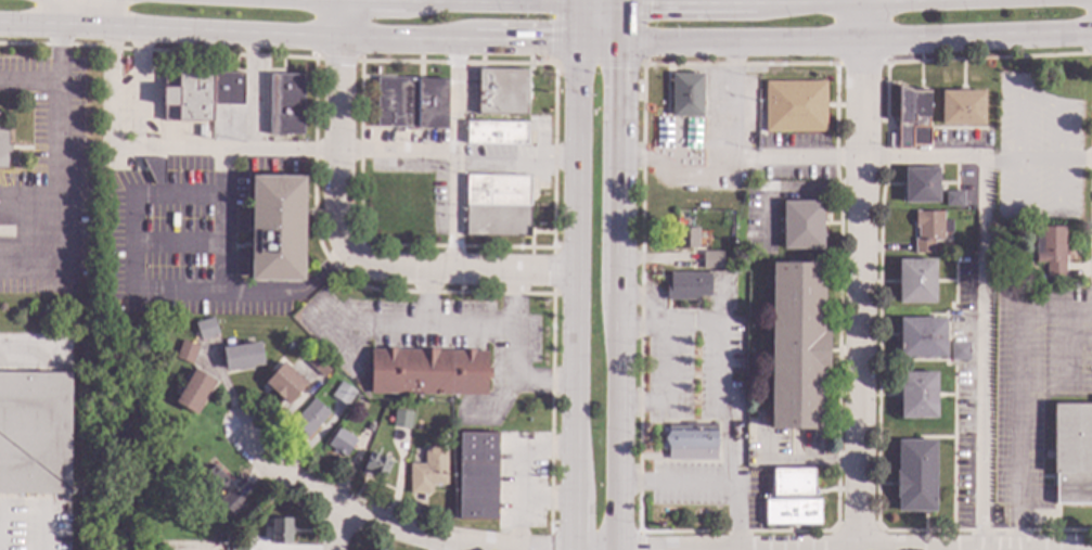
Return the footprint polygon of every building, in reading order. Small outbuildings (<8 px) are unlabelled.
[(526,115),(478,114),(479,69),(527,71),(526,115)] [(243,104),(211,104),(211,121),(164,120),(164,72),(244,72),(243,104)] [(702,116),(671,116),(671,73),(703,73),(702,116)] [(303,133),(269,133),(270,74),(304,74),(303,133)] [(411,78),(447,79),(447,128),(417,128),(417,127),(376,127),(377,77),(411,77),(411,78)] [(825,131),(765,131),(765,81),(825,80),(825,131)] [(912,90),(928,90),(929,145),(911,145),(911,149),(897,149),(897,84),(912,90)] [(984,125),(940,125),(940,90),(984,91),(984,125)] [(527,144),(466,143),(466,121),(527,123),(527,144)] [(7,167),(0,167),(0,129),(7,129),(7,145),(10,145),(10,152),(7,152),(7,167)] [(165,184),(154,184),(141,158),(165,158),(165,184)] [(938,202),(904,203),(904,168),(938,168),(938,202)] [(529,236),(465,235),(466,175),(530,176),(529,236)] [(304,281),(249,280),(252,176),(305,176),(304,281)] [(963,206),(963,191),(945,191),(945,206),(963,206)] [(822,248),(783,248),(782,201),(822,201),(822,248)] [(942,219),(951,220),(951,232),(942,232),(942,240),(932,240),(932,252),(913,252),(913,238),(917,238),(917,227),(914,227),(914,210),(942,210),(942,219)] [(1064,277),(1045,278),(1045,263),(1035,263),(1035,227),(1064,226),(1064,277)] [(697,246),(677,247),(676,227),(697,227),(697,246)] [(721,269),(702,269),(702,251),(721,251),(721,269)] [(935,303),(898,303),(898,284),(896,284),(896,273),(898,273),(898,259),(935,260),(935,303)] [(823,331),(828,331),(827,369),(822,369),(822,429),(770,429),(771,261),(823,263),(823,331)] [(710,295),(698,295),(698,298),(666,298),(666,282),(670,282),(670,272),(710,271),(710,295)] [(217,334),(200,338),(195,322),(213,317),(217,334)] [(945,358),(899,358),(899,336),(896,336),(896,325),(899,325),(899,318),(946,319),(945,358)] [(198,346),(192,363),(176,357),(182,340),(198,346)] [(264,364),(226,370),(222,347),(260,342),(264,364)] [(969,342),(950,342),(950,360),(969,360),(969,342)] [(487,367),(491,367),(490,379),(486,379),(486,395),(370,393),(370,348),(488,350),(487,367)] [(334,366),(323,378),(307,362),(318,350),(334,366)] [(307,383),(288,404),(265,382),(282,361),(307,383)] [(214,380),(194,413),(175,402),(194,368),(214,380)] [(69,494),(0,493),(0,372),(69,373),(70,373),(69,494)] [(936,418),(899,418),(900,399),(897,399),(897,389),(899,389),(899,372),(936,372),(936,418)] [(356,392),(346,406),(331,395),(341,381),(356,392)] [(330,412),(307,438),(291,423),(313,398),(330,412)] [(1053,404),(1091,404),(1091,504),(1055,503),(1055,473),(1053,473),(1053,404)] [(412,412),(410,429),(395,426),(397,410),(412,412)] [(374,425),(372,432),(365,427),(368,422),(374,425)] [(701,424),(716,424),(716,453),(691,453),(691,455),(683,455),(683,453),(667,453),(667,450),(660,450),(661,429),(668,429),(668,424),(684,424),(684,422),(701,423),(701,424)] [(356,439),(345,457),(327,445),(338,427),(356,439)] [(496,520),(459,519),(459,433),(497,433),(496,520)] [(935,511),(897,511),(897,497),(895,497),(896,471),(897,471),(898,439),(936,439),(935,511)] [(446,484),(432,484),(432,494),(409,493),(410,463),(424,463),(424,446),(447,447),(446,484)] [(391,460),(383,478),(362,470),(370,450),(391,460)] [(230,482),(217,495),(201,477),(215,464),(230,482)] [(813,496),(772,496),(772,469),(813,469),(813,496)] [(245,501),(232,514),(219,501),(232,488),(245,501)] [(819,524),(796,524),(796,527),(787,528),(787,524),(765,524),(765,500),(819,499),(819,524)] [(290,543),(271,543),(271,519),(291,519),(290,543)] [(245,538),(245,549),(221,549),(221,542),(227,538),(245,538)]
